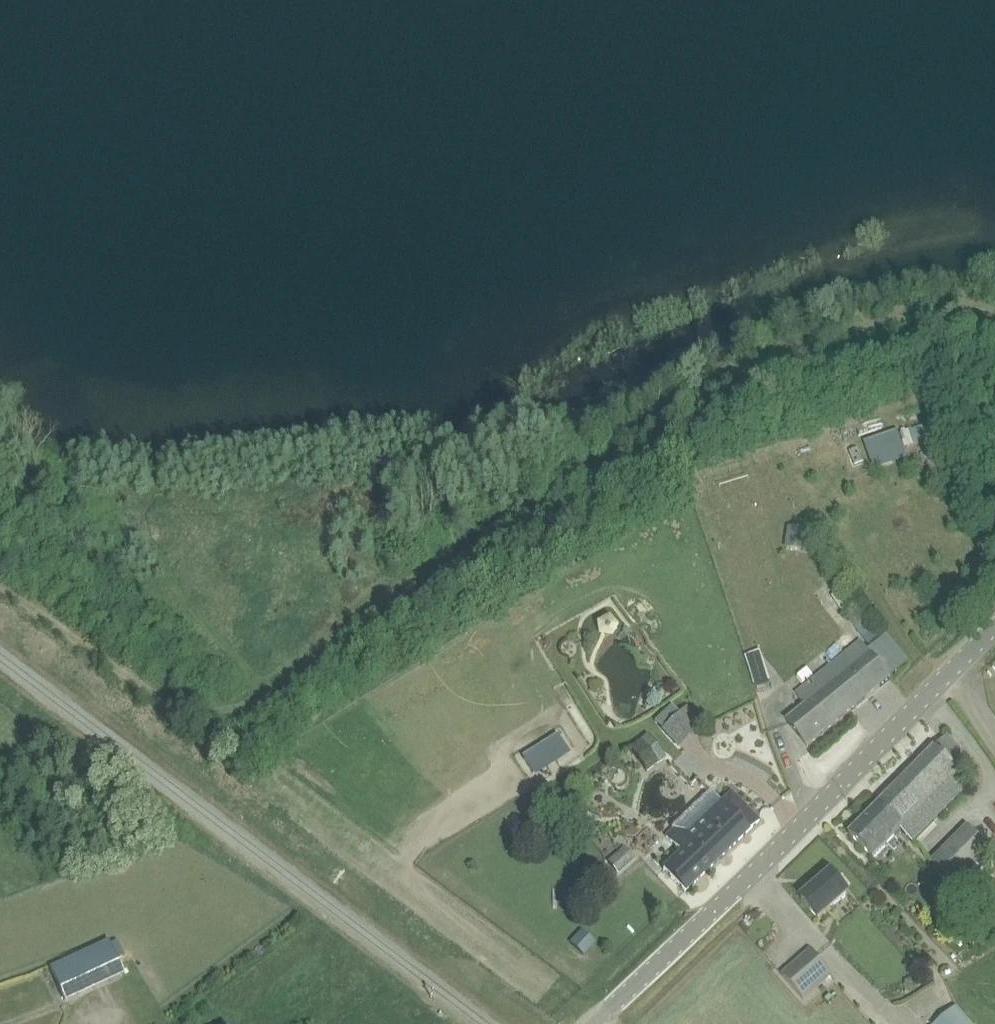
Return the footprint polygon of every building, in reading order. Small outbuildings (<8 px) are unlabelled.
[(871,461),(905,450),(898,430),(864,442),(871,461)] [(809,530),(792,529),(790,549),(807,551),(809,530)] [(593,634),(609,632),(607,616),(591,618),(593,634)] [(789,722),(795,731),(808,747),(891,678),(879,663),(864,644),(797,695),(808,708),(789,722)] [(758,649),(744,655),(756,686),(770,681),(758,649)] [(669,703),(652,721),(676,745),(702,720),(685,703),(677,711),(669,703)] [(649,733),(629,748),(647,772),(667,757),(649,733)] [(571,754),(558,734),(524,755),(537,775),(571,754)] [(972,784),(964,776),(976,764),(948,736),(850,834),(873,858),(901,831),(913,843),(972,784)] [(760,821),(746,807),(733,793),(723,802),(714,793),(667,838),(682,853),(664,870),(672,878),(685,893),(760,821)] [(957,886),(992,850),(967,825),(932,861),(957,886)] [(850,894),(846,889),(832,874),(802,900),(820,920),(850,894)] [(982,886),(994,904),(994,876),(982,886)] [(582,930),(570,943),(584,955),(596,942),(582,930)] [(50,970),(65,1002),(125,974),(110,942),(50,970)] [(833,976),(811,950),(782,975),(805,1001),(833,976)] [(956,1006),(936,1023),(972,1023),(956,1006)]
